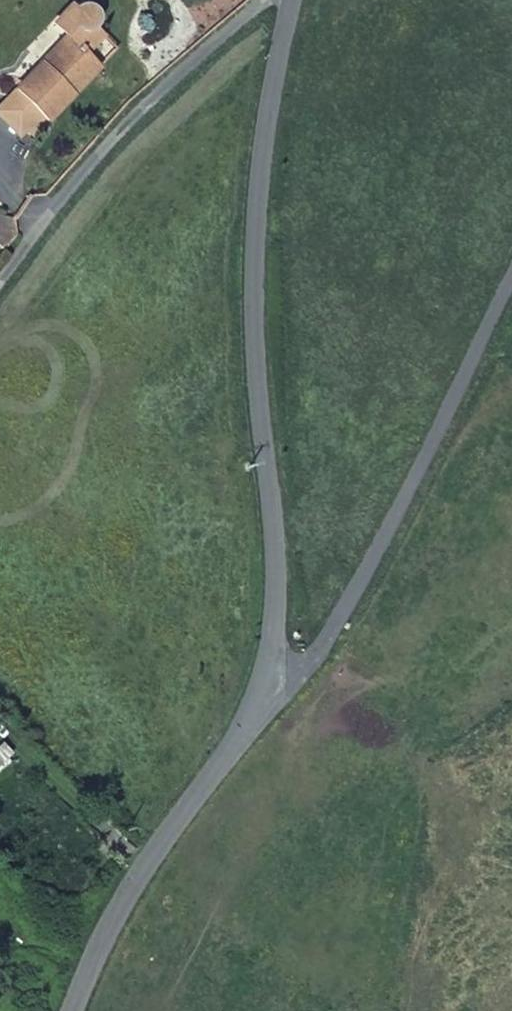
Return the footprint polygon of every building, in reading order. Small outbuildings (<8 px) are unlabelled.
[(40,71),(14,99),(44,129),(93,76),(79,62),(96,44),(89,37),(91,27),(90,21),(88,15),(82,10),(76,8),(72,9),(63,12),(60,17),(58,22),(58,29),(65,50),(44,73),(40,71)] [(65,50),(63,47),(40,71),(44,73),(65,50)] [(14,99),(0,113),(0,127),(16,143),(24,136),(30,143),(44,129),(14,99)]
